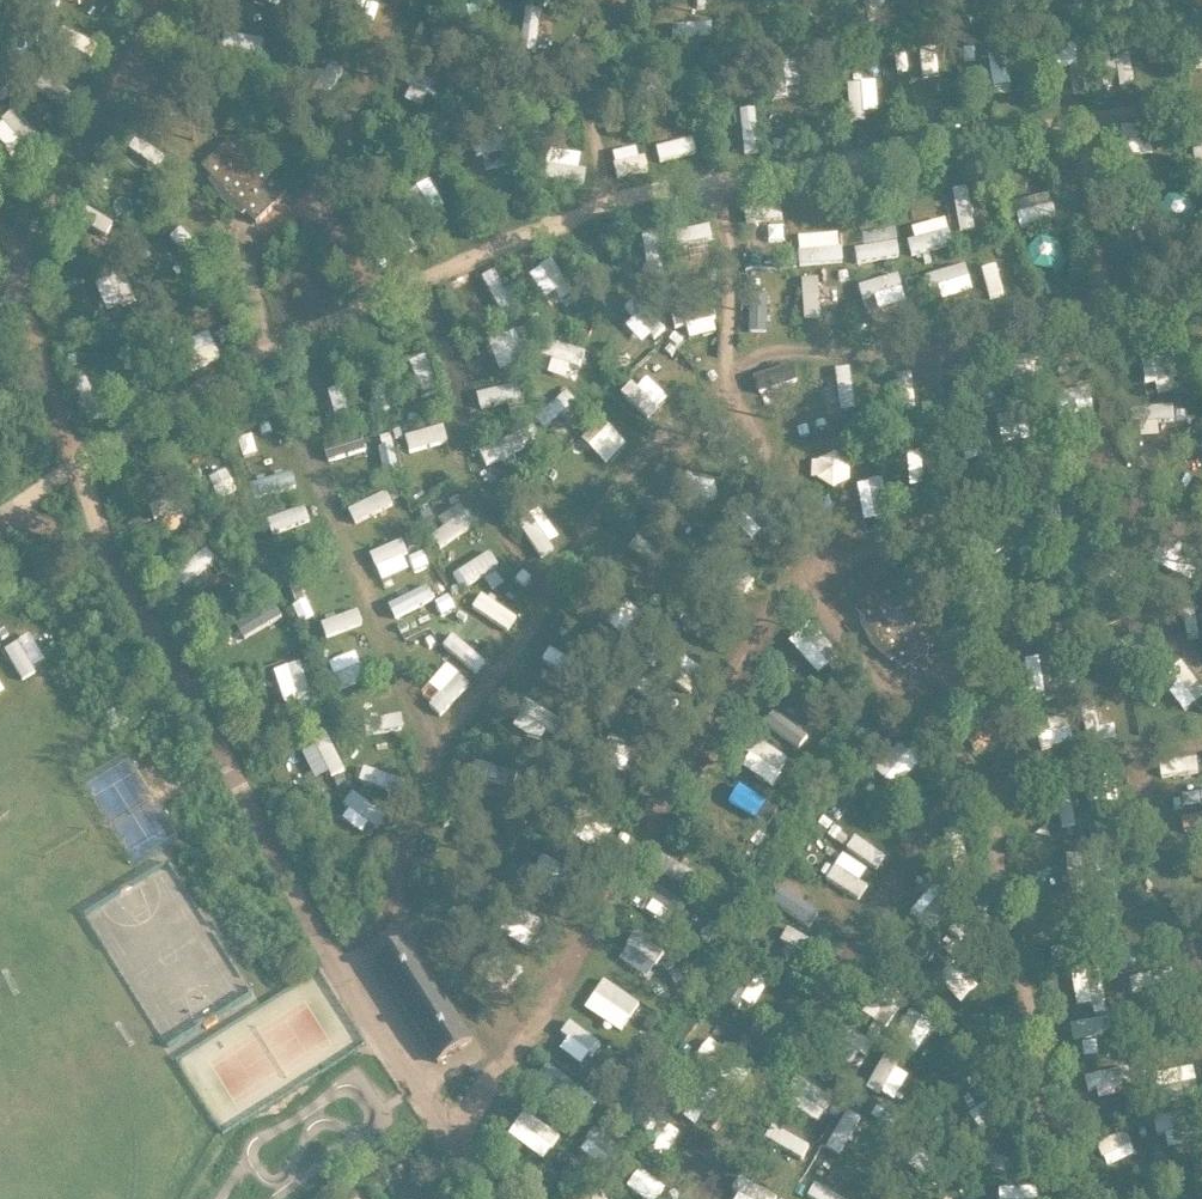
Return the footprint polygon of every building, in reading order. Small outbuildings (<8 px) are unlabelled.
[(961,19),(956,29),(964,32),(968,22),(961,19)] [(230,202),(253,225),(283,196),(229,141),(199,170),(222,194),(219,196),(227,204),(230,202)] [(1008,162),(1017,162),(1016,149),(1007,150),(1008,162)] [(1024,392),(1013,389),(1012,398),(1022,400),(1024,392)] [(396,431),(390,433),(392,441),(399,439),(396,431)] [(440,540),(434,530),(426,536),(432,545),(440,540)] [(880,648),(899,672),(900,673),(934,647),(886,586),(853,613),(873,638),(870,641),(877,650),(880,648)] [(297,591),(289,594),(293,605),(302,602),(297,591)] [(1013,621),(1003,626),(1009,638),(1019,633),(1013,621)] [(782,682),(770,676),(764,688),(776,694),(782,682)] [(318,853),(313,842),(302,848),(307,859),(318,853)] [(506,872),(498,868),(492,879),(500,883),(506,872)] [(452,909),(445,915),(451,922),(458,915),(452,909)] [(370,964),(434,1066),(469,1043),(407,942),(370,964)] [(1048,949),(1050,960),(1060,958),(1058,947),(1048,949)] [(874,1038),(879,1031),(872,1026),(867,1032),(874,1038)] [(679,1047),(675,1054),(683,1060),(688,1053),(679,1047)] [(861,1101),(853,1096),(848,1103),(856,1109),(861,1101)] [(956,1120),(962,1129),(970,1124),(964,1115),(956,1120)]
